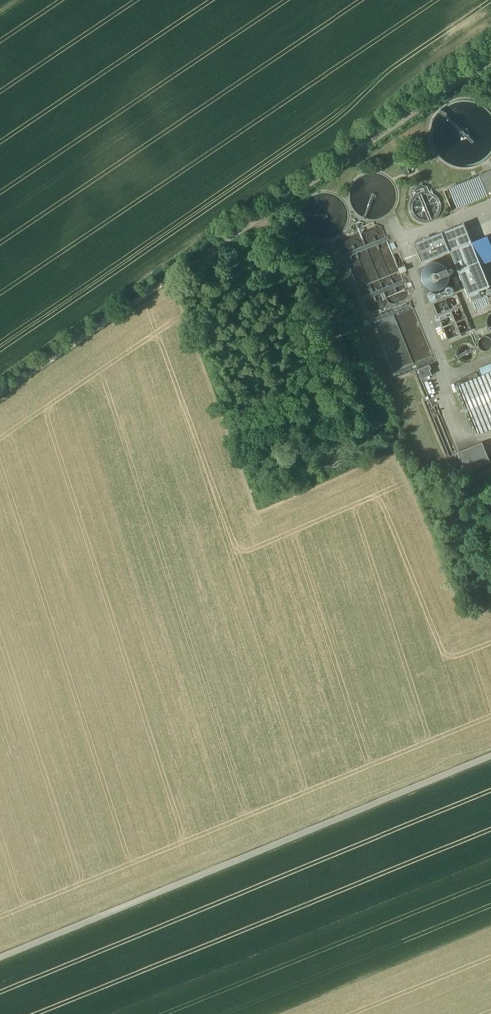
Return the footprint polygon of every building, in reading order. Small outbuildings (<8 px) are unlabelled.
[(480,174),(489,196),(490,195),(490,170),(480,174)] [(481,175),(449,188),(458,208),(458,209),(489,196),(481,175)] [(423,185),(412,189),(413,191),(410,193),(413,198),(414,196),(416,194),(418,193),(419,193),(420,192),(423,192),(425,191),(426,191),(430,192),(428,186),(424,187),(423,185)] [(449,188),(444,191),(452,211),(458,208),(449,188)] [(360,221),(352,224),(351,229),(353,230),(354,230),(363,227),(363,226),(364,223),(360,221)] [(472,241),(464,223),(417,242),(421,253),(424,261),(451,250),(472,241)] [(472,241),(451,250),(469,295),(490,286),(472,241)] [(407,270),(399,252),(393,254),(402,275),(404,274),(403,271),(407,270)] [(449,280),(450,275),(450,270),(449,269),(446,265),(442,262),(436,261),(431,262),(427,265),(424,270),(423,275),(424,280),(427,285),(431,288),(437,289),(442,288),(447,285),(449,280)] [(455,262),(451,264),(451,265),(448,267),(449,269),(450,270),(450,273),(458,270),(455,262)] [(455,291),(455,289),(455,288),(454,286),(452,285),(450,285),(449,285),(447,286),(446,288),(446,289),(446,291),(447,293),(449,294),(450,294),(452,294),(454,293),(455,291)] [(439,297),(439,296),(439,294),(438,292),(437,291),(435,291),(433,291),(432,292),(431,294),(430,296),(431,297),(432,299),(433,300),(435,300),(437,300),(438,299),(439,297)] [(457,294),(433,303),(443,327),(467,318),(457,294)] [(472,302),(475,310),(490,304),(490,303),(490,301),(490,296),(488,298),(487,295),(472,302)] [(467,318),(443,327),(448,340),(472,330),(467,318)] [(371,326),(369,319),(362,322),(365,329),(371,326)] [(489,337),(486,336),(483,337),(480,338),(479,341),(478,343),(478,344),(479,347),(480,349),(483,351),(486,351),(489,351),(490,349),(490,338),(489,337)] [(475,356),(475,353),(475,349),(473,347),(470,345),(466,344),(463,345),(460,347),(458,350),(457,353),(458,357),(460,359),(463,361),(466,362),(470,361),(473,359),(475,356)] [(480,368),(484,377),(490,374),(490,364),(480,368)] [(430,365),(418,370),(421,379),(430,375),(428,370),(431,369),(430,365)] [(457,454),(437,405),(436,405),(433,407),(431,403),(421,379),(418,370),(414,371),(426,400),(424,401),(448,461),(451,466),(455,469),(460,470),(465,470),(463,465),(461,465),(459,464),(457,463),(457,462),(455,461),(453,456),(457,454)] [(477,373),(456,382),(459,388),(479,379),(477,373)] [(482,442),(458,452),(463,465),(465,470),(466,472),(490,462),(482,442)] [(438,468),(429,472),(431,476),(440,473),(438,468)]
